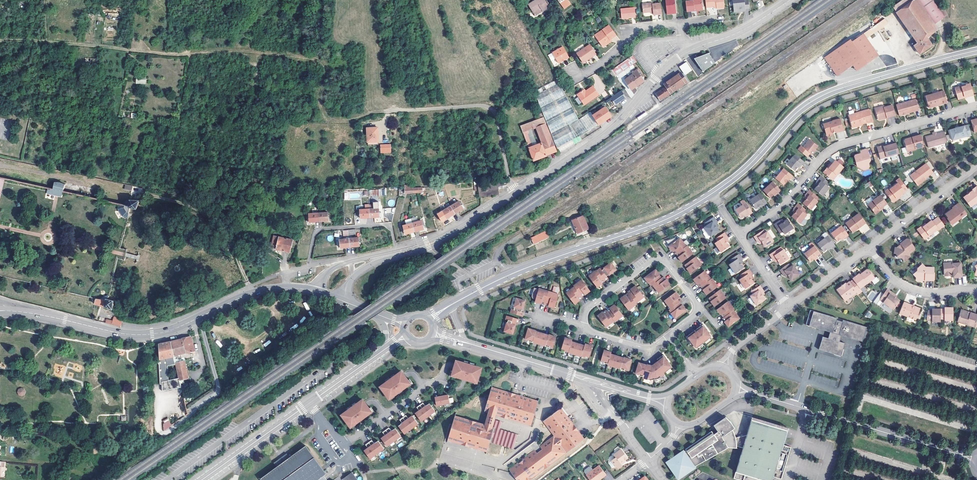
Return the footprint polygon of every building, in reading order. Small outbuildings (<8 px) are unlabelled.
[(529,6),(535,16),(546,10),(545,7),(548,6),(545,0),(536,0),(537,2),(529,6)] [(564,9),(571,4),(568,0),(558,0),(564,9)] [(667,13),(673,13),(673,14),(677,13),(675,0),(669,0),(666,0),(667,13)] [(687,11),(695,10),(695,8),(703,7),(703,0),(694,0),(686,1),(687,11)] [(744,10),(743,8),(750,7),(749,0),(735,0),(736,10),(744,10)] [(918,0),(916,0),(897,13),(918,43),(914,46),(920,54),(933,45),(927,38),(939,30),(935,24),(918,0)] [(935,24),(945,18),(933,0),(918,0),(935,24)] [(654,11),(654,13),(654,14),(662,14),(661,3),(653,4),(653,2),(643,3),(644,12),(651,12),(654,11)] [(636,18),(635,8),(620,10),(621,19),(636,18)] [(881,22),(853,42),(868,63),(879,55),(867,38),(884,27),(881,22)] [(602,36),(598,38),(602,45),(616,35),(609,25),(599,32),(602,36)] [(851,39),(825,57),(838,76),(854,65),(858,70),(868,63),(853,42),(851,39)] [(590,44),(577,53),(583,62),(596,54),(590,44)] [(563,47),(552,53),(558,63),(569,57),(563,47)] [(703,72),(708,68),(715,64),(707,53),(700,56),(696,57),(699,61),(696,62),(703,72)] [(614,71),(634,57),(633,56),(613,70),(614,71)] [(616,75),(637,61),(634,57),(614,71),(616,75)] [(686,62),(679,66),(685,75),(692,70),(686,62)] [(645,81),(638,71),(626,80),(633,90),(645,81)] [(666,87),(670,94),(687,83),(681,73),(664,84),(666,87)] [(581,120),(560,84),(537,94),(559,148),(575,139),(590,131),(600,125),(591,112),(581,120)] [(975,96),(971,84),(956,88),(959,100),(975,96)] [(579,95),(583,101),(598,91),(594,86),(587,91),(585,93),(584,91),(579,95)] [(660,100),(670,94),(666,87),(656,94),(660,100)] [(627,97),(622,90),(607,101),(612,108),(627,97)] [(598,91),(583,101),(586,105),(601,95),(598,91)] [(949,103),(945,91),(927,96),(930,108),(949,103)] [(917,100),(898,105),(900,116),(920,110),(917,100)] [(894,105),(886,108),(885,106),(876,109),(879,119),(881,120),(885,119),(886,117),(885,116),(887,116),(888,118),(897,116),(894,105)] [(595,115),(592,112),(591,112),(600,125),(613,116),(607,107),(595,115)] [(874,122),(870,109),(850,115),(853,128),(859,126),(859,125),(862,124),(868,122),(869,123),(874,122)] [(548,156),(558,151),(543,113),(539,115),(541,119),(522,126),(536,161),(548,156)] [(841,119),(833,121),(824,124),(827,135),(829,136),(832,135),(833,133),(833,132),(836,131),(837,132),(844,130),(841,119)] [(956,129),(951,131),(954,141),(969,137),(973,136),(972,136),(969,125),(966,126),(960,128),(956,129)] [(380,142),(380,129),(364,129),(364,143),(380,142)] [(539,145),(533,129),(530,130),(531,134),(530,135),(535,147),(539,145)] [(949,143),(946,132),(938,135),(935,135),(927,137),(930,148),(949,143)] [(905,142),(908,152),(917,150),(917,149),(925,147),(921,135),(913,138),(913,139),(910,140),(909,139),(906,140),(905,142)] [(801,145),(798,149),(807,157),(811,153),(812,154),(815,151),(814,150),(816,149),(818,146),(810,139),(804,147),(801,145)] [(900,154),(897,143),(888,146),(884,147),(882,146),(879,147),(878,149),(881,159),(900,154)] [(391,153),(391,144),(380,144),(380,153),(391,153)] [(871,160),(868,149),(861,151),(861,154),(862,155),(859,155),(858,155),(855,155),(855,157),(856,161),(859,161),(859,163),(858,166),(864,170),(869,169),(870,167),(869,164),(871,160)] [(805,162),(796,155),(788,165),(795,171),(798,167),(801,164),(802,165),(805,162)] [(844,167),(836,160),(833,164),(829,168),(827,168),(824,171),(825,173),(833,180),(844,167)] [(934,173),(927,164),(911,176),(918,186),(922,183),(921,182),(925,179),(934,173)] [(793,175),(784,168),(776,178),(784,185),(786,181),(789,178),(790,179),(793,175)] [(830,182),(821,176),(817,181),(818,182),(819,183),(818,185),(815,189),(823,196),(830,187),(827,185),(830,182)] [(507,187),(505,179),(497,180),(498,188),(507,187)] [(897,181),(899,184),(891,190),(889,189),(887,191),(887,193),(893,202),(895,202),(897,200),(897,199),(901,196),(905,193),(905,192),(908,190),(901,179),(897,181)] [(781,189),(773,181),(763,190),(770,197),(774,194),(777,191),(778,192),(781,189)] [(64,191),(65,185),(60,182),(54,182),(52,190),(54,190),(53,194),(57,195),(63,196),(64,192),(64,191)] [(973,191),(973,192),(964,199),(971,208),(976,204),(976,205),(976,188),(973,191)] [(818,197),(810,190),(805,195),(806,196),(808,197),(806,199),(803,203),(811,210),(818,201),(815,199),(818,197)] [(767,203),(761,193),(750,201),(756,209),(759,206),(763,204),(764,205),(767,203)] [(888,204),(881,195),(869,204),(876,214),(880,211),(880,209),(883,207),(888,204)] [(130,208),(137,210),(140,200),(130,199),(129,206),(128,207),(130,208)] [(747,203),(745,199),(741,201),(743,205),(736,210),(741,218),(745,216),(748,213),(749,215),(753,212),(747,203)] [(451,207),(455,214),(464,209),(459,202),(454,205),(453,203),(451,205),(451,206),(451,207)] [(806,210),(798,203),(794,209),(796,211),(795,213),(792,216),(799,223),(807,215),(804,213),(806,210)] [(455,214),(451,207),(450,207),(449,204),(446,205),(448,208),(443,212),(447,219),(455,214)] [(967,215),(960,204),(953,209),(953,210),(954,210),(953,212),(952,213),(951,212),(946,215),(949,219),(948,220),(952,225),(957,220),(959,221),(967,215)] [(369,205),(366,205),(366,209),(360,210),(361,219),(370,218),(369,205)] [(369,205),(370,218),(380,217),(379,209),(374,209),(374,205),(369,205)] [(319,222),(319,213),(309,214),(310,222),(319,222)] [(319,213),(319,222),(329,221),(328,213),(319,213)] [(866,223),(859,214),(846,224),(853,233),(857,231),(857,229),(859,227),(860,228),(866,223)] [(589,228),(583,216),(572,221),(578,233),(589,228)] [(714,217),(706,223),(707,226),(705,227),(707,231),(704,232),(704,234),(706,238),(708,238),(719,231),(717,227),(715,225),(717,223),(718,223),(714,217)] [(945,227),(939,218),(933,223),(932,222),(926,226),(923,228),(921,228),(919,230),(918,232),(925,240),(938,230),(939,231),(945,227)] [(415,232),(412,224),(411,219),(405,220),(406,225),(403,226),(405,234),(415,232)] [(793,228),(788,220),(784,222),(781,224),(780,222),(779,221),(773,225),(779,234),(782,232),(784,234),(793,228)] [(412,224),(415,232),(424,230),(422,221),(412,224)] [(849,235),(842,226),(832,234),(838,242),(841,239),(845,237),(846,238),(849,235)] [(350,247),(348,229),(343,230),(344,238),(346,238),(347,239),(340,240),(341,248),(350,247)] [(355,236),(354,229),(348,229),(350,247),(360,246),(359,238),(352,239),(352,237),(355,236)] [(775,242),(768,232),(766,234),(764,231),(755,237),(759,243),(760,243),(762,241),(764,243),(766,247),(775,242)] [(540,234),(531,238),(534,243),(549,237),(547,233),(541,236),(540,234)] [(728,239),(724,233),(715,239),(717,241),(714,243),(721,252),(729,247),(726,243),(725,240),(727,239),(728,239)] [(291,252),(293,243),(294,243),(294,242),(293,241),(293,240),(274,236),(271,248),(291,252)] [(835,245),(829,236),(818,244),(824,252),(828,249),(831,246),(832,248),(835,245)] [(666,242),(670,247),(675,243),(678,241),(676,239),(666,242)] [(681,251),(686,247),(680,239),(678,241),(675,243),(681,251)] [(902,259),(905,262),(911,258),(909,255),(915,251),(915,249),(910,242),(910,241),(909,240),(907,239),(904,241),(903,241),(903,242),(900,245),(901,246),(897,249),(895,249),(894,254),(898,255),(898,259),(902,259)] [(681,251),(675,243),(670,247),(669,248),(671,251),(672,250),(676,255),(677,255),(681,251)] [(822,256),(815,246),(804,254),(811,262),(814,260),(818,257),(819,258),(822,256)] [(686,247),(681,251),(687,260),(694,255),(688,247),(686,247)] [(781,252),(779,249),(770,255),(774,261),(775,260),(777,259),(779,261),(781,265),(790,259),(783,250),(781,252)] [(681,251),(677,255),(681,260),(680,260),(683,263),(687,260),(681,251)] [(729,264),(735,274),(744,268),(741,264),(740,262),(742,260),(743,260),(739,254),(730,260),(732,263),(729,264)] [(696,258),(689,263),(696,271),(702,266),(696,258)] [(599,271),(607,281),(610,279),(609,277),(611,275),(618,270),(613,263),(606,268),(606,269),(604,270),(602,268),(599,271)] [(696,271),(689,263),(685,266),(689,271),(689,272),(691,274),(696,271)] [(961,263),(952,264),(952,263),(948,263),(948,265),(943,265),(944,275),(945,276),(949,276),(950,275),(950,274),(953,274),(953,278),(962,278),(961,263)] [(791,267),(789,264),(780,270),(784,276),(787,274),(789,277),(791,280),(800,274),(793,265),(791,267)] [(933,281),(934,268),(925,268),(922,265),(917,269),(917,271),(913,275),(916,278),(916,280),(917,281),(920,282),(922,280),(925,280),(925,281),(933,281)] [(753,275),(749,269),(740,275),(742,278),(739,280),(745,289),(754,283),(751,279),(750,277),(752,276),(753,275)] [(602,285),(607,281),(599,271),(599,270),(590,277),(599,288),(602,285)] [(654,285),(662,279),(658,273),(659,273),(657,270),(646,278),(648,281),(652,286),(654,285)] [(860,289),(867,284),(867,285),(875,279),(870,270),(868,270),(864,273),(864,274),(861,276),(861,275),(860,274),(853,279),(854,280),(860,289)] [(711,280),(705,272),(699,276),(705,284),(711,280)] [(137,287),(139,287),(140,289),(145,288),(142,275),(137,276),(134,277),(137,287)] [(705,284),(699,276),(694,280),(696,283),(696,282),(700,288),(701,287),(705,284)] [(664,277),(662,279),(654,285),(660,293),(671,285),(669,282),(668,282),(664,277)] [(718,287),(712,279),(711,280),(705,284),(711,292),(718,287)] [(584,280),(575,286),(576,287),(583,296),(589,293),(592,291),(584,280)] [(860,289),(854,280),(850,282),(847,284),(842,287),(842,286),(838,289),(837,290),(838,291),(844,300),(845,301),(846,300),(857,293),(858,295),(862,292),(860,289)] [(705,293),(707,296),(711,292),(705,284),(701,287),(705,292),(705,293)] [(635,289),(630,293),(630,294),(637,303),(646,297),(638,286),(634,288),(635,289)] [(764,292),(760,286),(751,292),(753,295),(751,296),(757,305),(765,300),(763,296),(761,294),(763,292),(764,292)] [(583,296),(576,287),(568,293),(576,304),(579,302),(579,301),(584,297),(583,296)] [(551,291),(541,288),(539,295),(549,298),(551,291)] [(896,299),(891,295),(892,294),(887,290),(879,300),(893,310),(900,302),(896,299)] [(561,294),(551,291),(549,298),(559,300),(561,294)] [(726,299),(720,291),(713,295),(719,304),(726,299)] [(871,291),(866,297),(871,301),(876,295),(871,291)] [(680,302),(682,301),(678,296),(679,295),(676,292),(665,301),(671,309),(680,302)] [(881,292),(873,302),(875,304),(883,294),(881,292)] [(637,303),(630,294),(625,297),(622,299),(630,310),(638,304),(637,303)] [(549,298),(539,295),(537,302),(541,303),(541,302),(547,304),(549,298)] [(719,304),(713,295),(709,299),(713,304),(715,307),(719,304)] [(525,309),(528,301),(519,298),(517,307),(516,309),(514,309),(513,313),(525,316),(526,312),(524,312),(524,309),(525,309)] [(559,300),(549,298),(547,304),(553,306),(553,307),(557,308),(559,300)] [(94,304),(104,307),(105,301),(96,299),(94,304)] [(108,300),(106,299),(105,301),(104,307),(112,309),(113,301),(108,300)] [(887,311),(889,308),(879,301),(876,304),(887,311)] [(684,308),(680,302),(671,309),(670,310),(672,313),(672,314),(676,319),(687,310),(684,307),(684,308)] [(728,302),(722,306),(728,315),(733,311),(734,310),(728,302)] [(920,310),(904,303),(899,314),(914,320),(916,320),(920,310)] [(613,307),(608,311),(615,321),(616,322),(624,316),(616,304),(613,307)] [(728,315),(722,306),(717,310),(719,313),(720,313),(724,318),(728,315)] [(947,310),(935,310),(935,312),(928,312),(926,322),(932,321),(932,323),(941,323),(941,320),(945,320),(945,321),(953,321),(953,309),(947,309),(947,310)] [(615,321),(608,311),(607,310),(602,314),(599,316),(607,327),(615,321)] [(838,318),(811,310),(806,325),(818,328),(831,332),(830,335),(829,338),(823,336),(819,349),(823,350),(838,355),(842,356),(846,343),(840,342),(842,336),(866,343),(871,328),(844,320),(843,322),(837,320),(838,318)] [(733,311),(728,315),(734,323),(740,319),(733,311)] [(975,329),(976,323),(976,316),(962,312),(961,313),(958,322),(959,324),(975,329)] [(521,319),(509,315),(508,319),(510,320),(510,323),(509,322),(507,331),(515,334),(518,325),(517,325),(518,322),(520,323),(521,319)] [(734,323),(728,315),(724,318),(723,319),(727,324),(726,324),(728,327),(734,323)] [(114,317),(113,321),(112,325),(121,328),(123,320),(114,317)] [(708,330),(703,324),(696,328),(698,330),(694,333),(692,331),(686,336),(691,342),(692,341),(696,348),(711,337),(706,331),(708,330)] [(538,332),(538,331),(531,329),(528,339),(531,340),(531,341),(535,343),(535,342),(538,332)] [(544,333),(538,332),(535,342),(541,344),(544,333)] [(551,335),(544,333),(541,344),(548,346),(551,335)] [(559,337),(551,334),(551,335),(548,346),(552,347),(552,346),(555,347),(559,337)] [(175,363),(182,362),(180,355),(195,351),(191,337),(181,339),(172,342),(171,342),(174,356),(175,363)] [(573,342),(574,340),(566,338),(563,348),(567,349),(566,351),(571,352),(573,342)] [(165,343),(160,344),(160,359),(161,359),(174,356),(171,342),(165,343)] [(580,344),(574,342),(571,353),(577,354),(580,344)] [(594,346),(587,343),(586,345),(584,355),(588,356),(588,355),(592,356),(594,346)] [(586,345),(580,344),(577,354),(584,356),(584,355),(586,345)] [(612,354),(613,352),(605,350),(602,360),(606,361),(605,362),(609,364),(612,354)] [(619,355),(612,354),(609,364),(616,366),(619,355)] [(648,364),(640,362),(637,372),(640,373),(640,375),(644,376),(644,377),(651,379),(658,378),(664,373),(671,367),(667,361),(668,360),(663,354),(656,359),(658,361),(656,363),(655,365),(652,365),(649,365),(647,365),(648,364)] [(625,357),(619,355),(616,366),(622,368),(625,357)] [(174,356),(161,359),(161,367),(162,382),(168,381),(167,366),(176,364),(175,363),(174,356)] [(625,356),(625,357),(622,368),(626,369),(626,368),(630,369),(633,358),(625,356)] [(182,362),(175,363),(176,364),(179,378),(180,380),(188,378),(184,361),(182,362)] [(463,363),(456,361),(452,374),(459,376),(458,377),(463,378),(465,371),(468,372),(466,379),(470,380),(477,382),(481,368),(474,366),(474,365),(463,362),(463,363)] [(386,383),(380,387),(388,399),(394,394),(395,395),(398,392),(394,386),(397,384),(401,390),(405,388),(404,387),(410,383),(402,371),(396,376),(395,375),(385,382),(386,383)] [(162,390),(181,386),(180,380),(179,378),(168,381),(162,382),(162,390)] [(535,423),(541,398),(493,386),(486,411),(490,412),(487,423),(458,416),(452,441),(492,451),(498,426),(496,426),(498,414),(535,423)] [(18,395),(21,397),(24,395),(26,392),(24,389),(21,388),(18,389),(17,392),(18,395)] [(450,403),(448,394),(435,397),(436,405),(450,403)] [(348,411),(341,416),(350,427),(356,423),(360,421),(355,415),(358,413),(362,419),(366,416),(365,416),(371,411),(363,400),(357,404),(356,403),(347,410),(348,411)] [(419,410),(415,413),(421,421),(435,411),(429,403),(425,406),(423,402),(417,407),(419,410)] [(588,436),(565,404),(547,417),(558,432),(543,443),(546,447),(541,451),(538,447),(512,467),(522,479),(530,479),(588,436)] [(402,423),(398,426),(404,433),(418,423),(412,415),(408,418),(406,415),(400,419),(402,423)] [(161,422),(165,430),(172,426),(168,418),(161,422)] [(716,426),(719,430),(714,433),(712,430),(685,448),(686,449),(684,450),(683,449),(666,461),(678,478),(695,466),(693,464),(727,446),(736,447),(736,445),(742,447),(732,477),(740,479),(771,479),(772,477),(780,479),(790,448),(782,445),(787,430),(751,419),(746,434),(735,437),(734,432),(732,428),(729,423),(726,419),(716,426)] [(385,435),(381,438),(387,446),(401,436),(395,428),(391,431),(389,427),(382,432),(385,435)] [(364,451),(370,459),(384,448),(378,440),(374,443),(371,440),(365,444),(368,448),(364,451)] [(323,475),(325,474),(306,447),(290,459),(286,453),(285,454),(280,458),(274,462),(278,468),(261,479),(327,479),(323,475)] [(620,449),(612,455),(615,458),(611,461),(618,469),(622,466),(621,465),(620,463),(624,461),(627,458),(620,449)] [(587,476),(590,479),(601,479),(607,475),(601,466),(594,471),(592,469),(591,468),(587,471),(586,473),(588,475),(587,476)]
